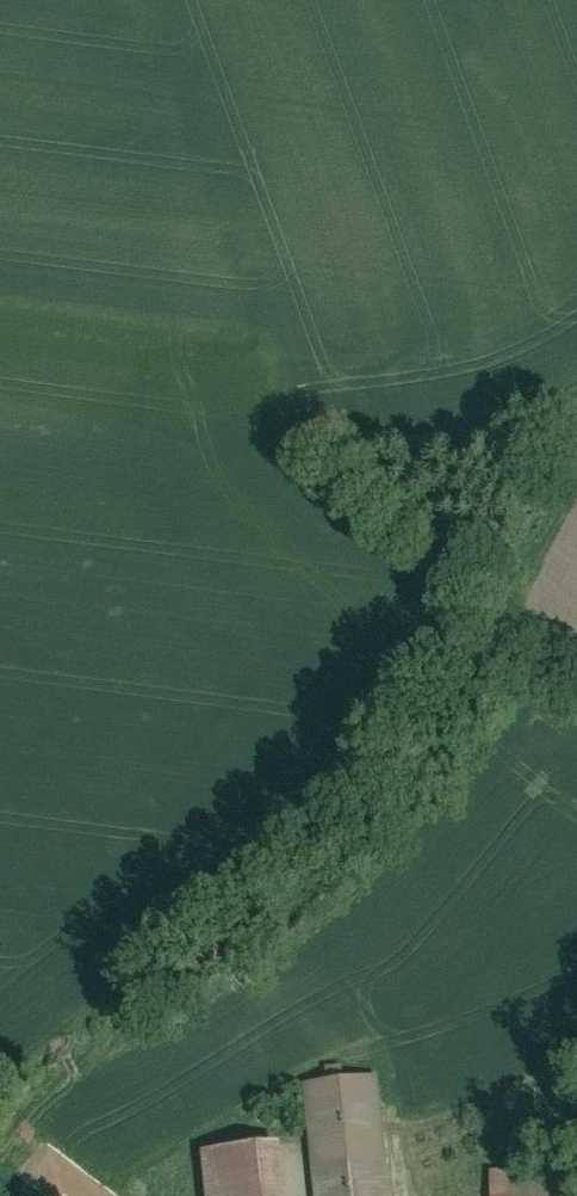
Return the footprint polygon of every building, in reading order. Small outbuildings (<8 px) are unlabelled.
[(305,1083),(317,1195),(389,1195),(376,1075),(305,1083)] [(205,1151),(209,1195),(281,1195),(276,1144),(205,1151)] [(494,1170),(494,1195),(575,1195),(575,1168),(494,1170)]
